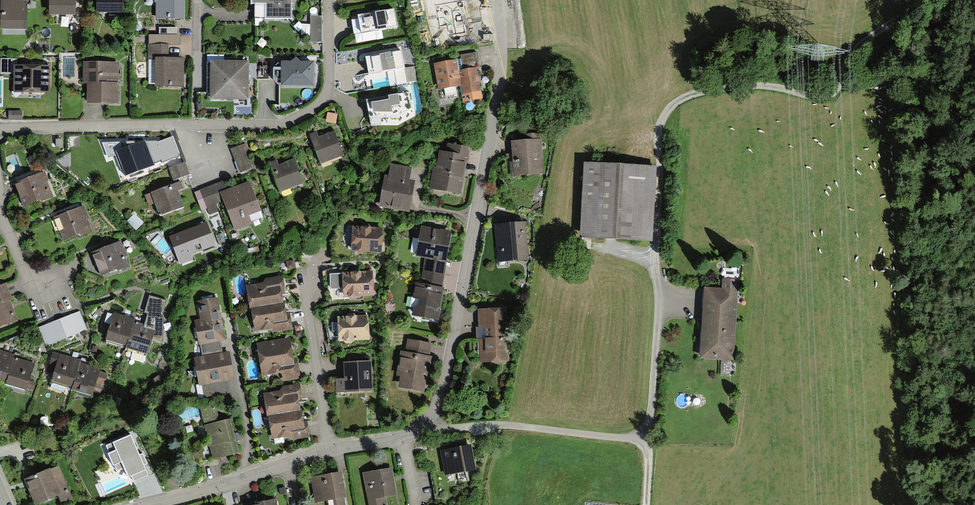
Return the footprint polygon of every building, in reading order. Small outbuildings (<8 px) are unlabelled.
[(27,31),(27,2),(18,2),(18,0),(1,0),(1,31),(27,31)] [(76,17),(76,0),(49,0),(49,17),(76,17)] [(123,14),(123,0),(97,0),(97,14),(123,14)] [(183,20),(184,0),(149,0),(149,1),(154,1),(154,3),(156,3),(156,20),(183,20)] [(249,5),(266,5),(266,19),(291,19),(291,0),(250,0),(249,5)] [(483,31),(477,0),(447,0),(433,3),(440,39),(483,31)] [(394,11),(358,17),(361,34),(397,28),(394,11)] [(311,43),(322,43),(321,16),(310,16),(311,43)] [(159,36),(149,36),(149,45),(169,45),(180,45),(180,36),(176,36),(159,36)] [(157,87),(185,87),(185,59),(179,59),(170,59),(169,45),(149,45),(148,45),(148,60),(149,60),(149,84),(157,83),(157,87)] [(394,54),(366,59),(369,74),(404,68),(401,52),(394,54)] [(460,55),(463,70),(477,67),(477,69),(482,68),(478,52),(460,55)] [(257,78),(268,78),(268,73),(270,73),(270,55),(258,55),(258,64),(257,64),(257,78)] [(281,64),(281,89),(315,89),(315,64),(300,64),(296,59),(291,64),(281,64)] [(456,59),(434,64),(439,89),(445,88),(446,96),(457,94),(455,86),(460,85),(462,85),(459,71),(458,71),(457,67),(456,59)] [(17,60),(1,60),(1,75),(14,75),(14,93),(49,94),(49,67),(27,66),(17,66),(17,60)] [(249,62),(211,62),(211,71),(211,101),(249,101),(249,62)] [(103,105),(118,105),(119,63),(83,63),(83,85),(87,85),(87,104),(103,105)] [(463,70),(459,71),(462,85),(460,85),(463,102),(483,98),(477,69),(477,67),(463,70)] [(390,97),(366,101),(369,118),(397,119),(412,110),(408,93),(390,97)] [(338,114),(327,113),(326,123),(336,125),(338,114)] [(308,135),(321,166),(344,156),(334,131),(319,138),(316,132),(308,135)] [(157,141),(146,141),(154,163),(161,161),(162,163),(179,156),(179,154),(179,153),(173,136),(157,142),(157,141)] [(511,176),(544,173),(541,138),(530,139),(511,141),(513,159),(510,160),(511,176)] [(123,169),(125,176),(155,164),(154,163),(147,145),(146,141),(145,140),(135,143),(134,141),(126,141),(128,146),(122,148),(120,142),(102,143),(108,157),(115,155),(121,170),(123,169)] [(239,173),(255,167),(245,143),(230,149),(239,173)] [(428,189),(461,195),(465,170),(467,161),(468,161),(471,147),(446,143),(445,153),(439,152),(436,169),(432,169),(428,189)] [(268,163),(279,194),(304,185),(295,159),(279,165),(278,160),(268,163)] [(169,168),(174,181),(190,174),(185,161),(169,168)] [(378,205),(409,211),(413,192),(415,181),(410,180),(412,168),(390,163),(388,175),(385,174),(378,205)] [(654,170),(582,167),(579,243),(651,246),(654,170)] [(18,183),(14,184),(23,206),(40,200),(41,202),(54,197),(49,183),(50,183),(45,170),(40,173),(17,181),(18,183)] [(154,204),(159,217),(184,208),(178,191),(184,189),(181,181),(144,195),(148,206),(154,204)] [(219,212),(217,205),(224,202),(235,231),(252,224),(249,217),(261,212),(249,183),(228,191),(224,182),(195,193),(201,211),(207,209),(210,216),(219,212)] [(84,205),(54,217),(64,242),(80,235),(80,236),(92,231),(86,216),(88,215),(85,208),(84,205)] [(495,224),(498,262),(529,259),(527,244),(526,222),(495,224)] [(216,246),(207,223),(169,238),(180,265),(193,260),(191,255),(216,246)] [(383,227),(371,227),(369,224),(362,224),(360,226),(352,225),(351,250),(355,250),(358,254),(364,254),(366,251),(381,252),(382,242),(383,227)] [(421,283),(442,287),(448,255),(452,231),(421,226),(416,256),(425,257),(421,283)] [(121,240),(91,252),(101,276),(117,269),(118,271),(129,266),(125,257),(128,256),(125,247),(124,248),(122,243),(121,240)] [(294,260),(286,261),(288,269),(295,268),(294,260)] [(350,272),(330,274),(330,289),(343,288),(343,297),(349,297),(351,299),(356,299),(359,296),(374,295),(373,285),(372,271),(361,272),(358,269),(352,269),(350,272)] [(246,286),(250,312),(251,312),(251,309),(283,304),(283,303),(282,294),(286,293),(283,277),(263,280),(263,282),(246,286)] [(722,290),(703,289),(699,360),(734,362),(739,282),(723,281),(722,290)] [(412,315),(439,320),(443,295),(445,287),(442,287),(421,283),(416,282),(411,308),(414,308),(412,315)] [(17,319),(11,305),(9,300),(13,299),(6,283),(0,285),(0,326),(17,319)] [(166,300),(150,296),(145,310),(144,312),(148,313),(145,324),(144,327),(155,331),(152,339),(163,342),(163,317),(161,317),(161,314),(166,300)] [(221,341),(226,340),(222,316),(218,297),(196,302),(199,319),(194,320),(199,346),(201,345),(221,341)] [(283,304),(251,309),(251,312),(255,331),(273,328),(274,332),(292,329),(290,315),(287,315),(285,302),(283,303),(283,304)] [(479,362),(509,361),(507,308),(477,309),(479,362)] [(87,329),(79,311),(38,328),(46,346),(87,329)] [(107,340),(106,342),(126,348),(126,350),(147,357),(152,339),(155,331),(144,327),(145,324),(134,321),(135,319),(114,313),(114,315),(110,313),(108,313),(104,323),(111,324),(105,339),(107,340)] [(345,316),(338,316),(339,341),(344,341),(346,343),(351,343),(353,340),(370,340),(369,329),(369,315),(356,315),(354,313),(348,314),(345,316)] [(290,338),(256,343),(261,376),(281,373),(283,382),(300,379),(298,358),(293,358),(290,338)] [(398,387),(424,392),(428,368),(429,366),(430,366),(432,355),(429,355),(431,344),(408,339),(406,351),(400,350),(396,375),(400,376),(398,387)] [(221,341),(201,345),(203,357),(223,353),(221,341)] [(7,382),(14,357),(15,354),(0,350),(0,379),(7,382)] [(52,382),(73,388),(81,363),(82,359),(53,351),(52,355),(47,372),(54,374),(52,382)] [(193,358),(199,386),(202,386),(227,381),(235,379),(229,351),(223,353),(203,357),(193,358)] [(7,382),(6,384),(26,391),(27,388),(33,390),(36,382),(30,380),(32,372),(35,363),(14,357),(7,382)] [(373,390),(371,361),(359,361),(343,362),(343,378),(335,378),(336,392),(373,390)] [(100,369),(81,363),(73,388),(73,390),(93,396),(95,392),(100,393),(103,384),(104,385),(106,380),(108,374),(99,371),(100,369)] [(227,381),(202,386),(205,400),(231,395),(227,381)] [(267,417),(268,417),(300,412),(299,401),(302,400),(300,385),(283,388),(280,392),(263,394),(267,417)] [(216,403),(200,407),(205,425),(221,421),(216,403)] [(300,412),(268,417),(272,440),(288,438),(291,440),(309,437),(307,421),(303,421),(302,412),(300,412)] [(221,421),(205,425),(213,459),(239,452),(235,437),(231,419),(221,421)] [(130,436),(108,445),(111,453),(108,454),(113,465),(115,464),(118,471),(125,468),(129,477),(130,476),(133,482),(148,476),(141,459),(130,436)] [(471,444),(440,450),(445,475),(457,473),(459,483),(469,481),(467,471),(476,470),(474,457),(471,444)] [(24,479),(36,504),(58,495),(62,504),(74,500),(59,464),(24,479)] [(362,473),(369,504),(387,504),(385,496),(397,494),(394,479),(392,467),(362,473)] [(310,477),(315,503),(333,499),(334,504),(346,504),(344,498),(346,497),(344,485),(342,471),(310,477)]
